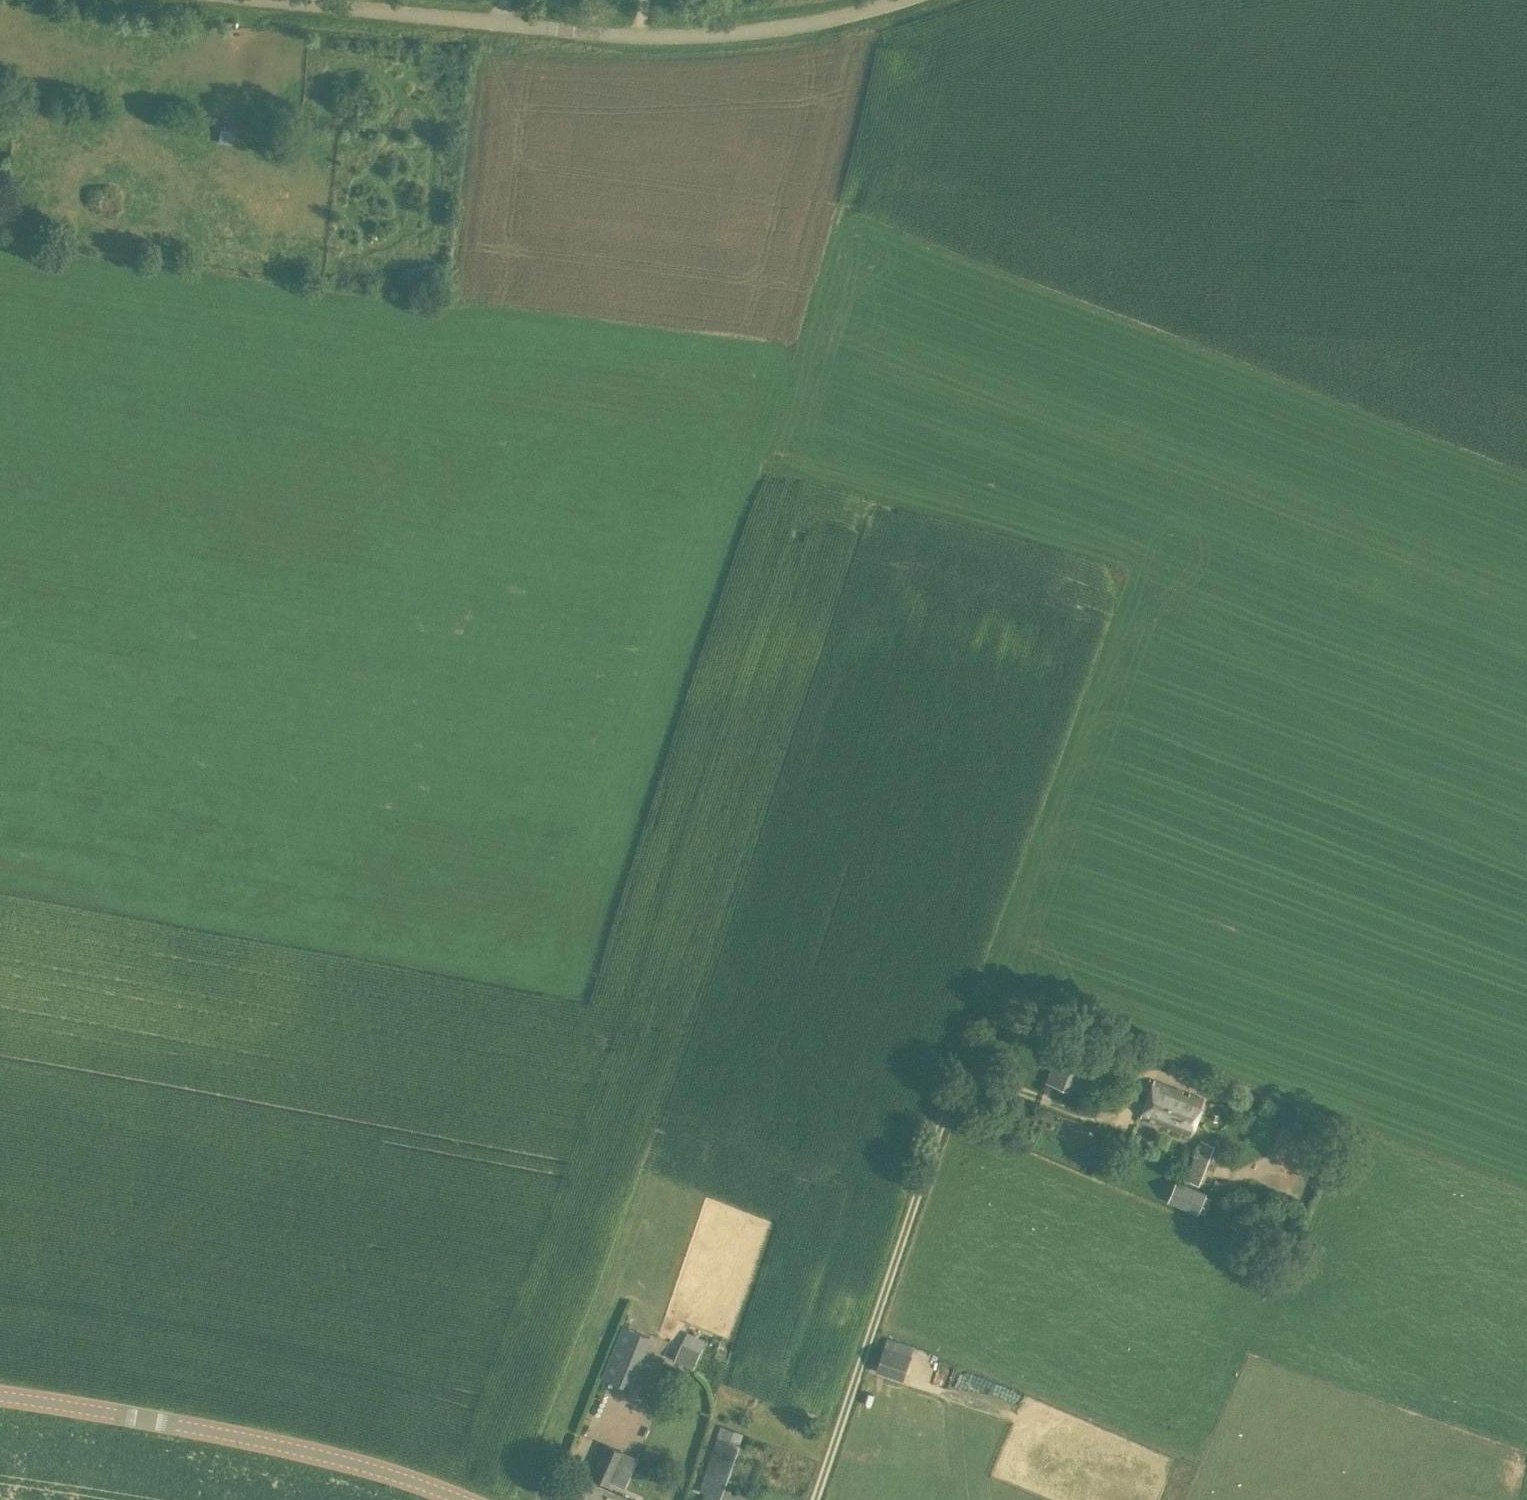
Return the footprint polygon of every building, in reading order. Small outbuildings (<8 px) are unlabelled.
[(1084,1050),(1060,1042),(1046,1082),(1070,1090),(1084,1050)] [(1190,1092),(1189,1095),(1182,1093),(1183,1089),(1154,1079),(1141,1117),(1189,1134),(1202,1096),(1190,1092)] [(1185,1179),(1199,1185),(1214,1145),(1201,1140),(1185,1179)] [(1205,1194),(1176,1181),(1168,1200),(1198,1212),(1205,1194)] [(601,1376),(631,1388),(652,1336),(622,1324),(601,1376)] [(682,1343),(681,1343),(674,1359),(693,1367),(701,1351),(700,1351),(704,1341),(686,1332),(682,1343)] [(876,1371),(902,1381),(913,1345),(888,1337),(876,1371)] [(704,1492),(701,1499),(720,1499),(740,1445),(738,1445),(742,1432),(721,1426),(698,1490),(704,1492)] [(624,1452),(606,1445),(593,1479),(610,1484),(624,1452)] [(583,1478),(573,1499),(631,1499),(583,1478)]
